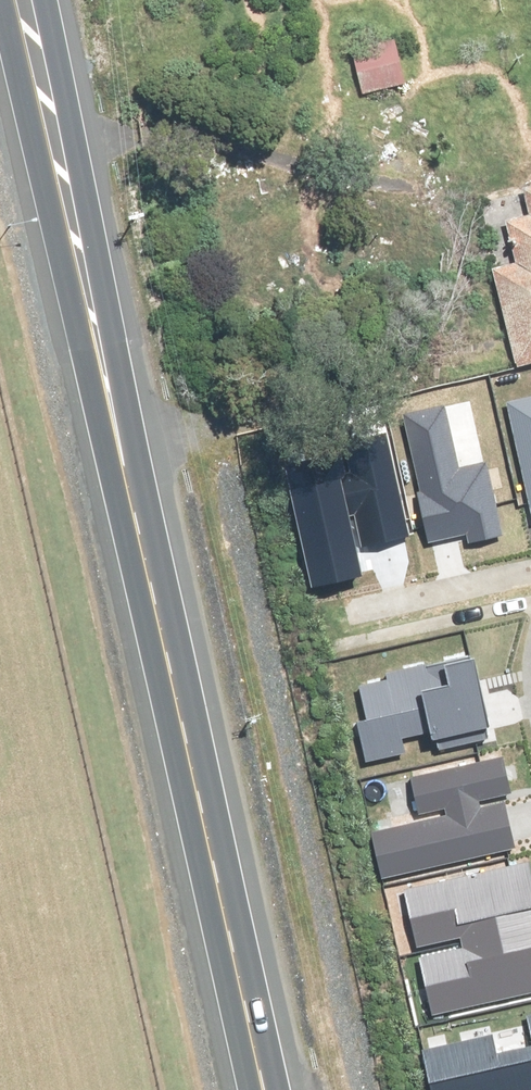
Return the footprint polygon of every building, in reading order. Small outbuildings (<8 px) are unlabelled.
[(396,41),(352,52),(363,97),(407,86),(396,41)] [(529,214),(507,218),(515,260),(492,265),(511,370),(530,366),(530,187),(524,189),(529,214)] [(506,402),(530,510),(530,397),(506,402)] [(442,405),(403,414),(421,494),(418,495),(429,541),(466,533),(468,542),(501,534),(485,463),(457,469),(442,405)] [(285,465),(313,586),(359,576),(353,547),(409,534),(386,435),(341,445),(342,452),(285,465)] [(357,723),(365,761),(404,753),(400,738),(433,730),(438,750),(489,738),(470,657),(386,677),(387,681),(359,688),(367,721),(357,723)] [(374,834),(384,878),(513,849),(503,804),(478,810),(476,800),(509,793),(501,759),(412,779),(420,813),(445,808),(447,817),(374,834)] [(418,946),(459,937),(460,943),(530,927),(530,876),(528,862),(405,890),(418,946)] [(460,943),(462,949),(421,958),(434,1015),(530,993),(530,927),(460,943)] [(432,1089),(530,1089),(530,1047),(496,1055),(492,1037),(424,1052),(432,1089)]
